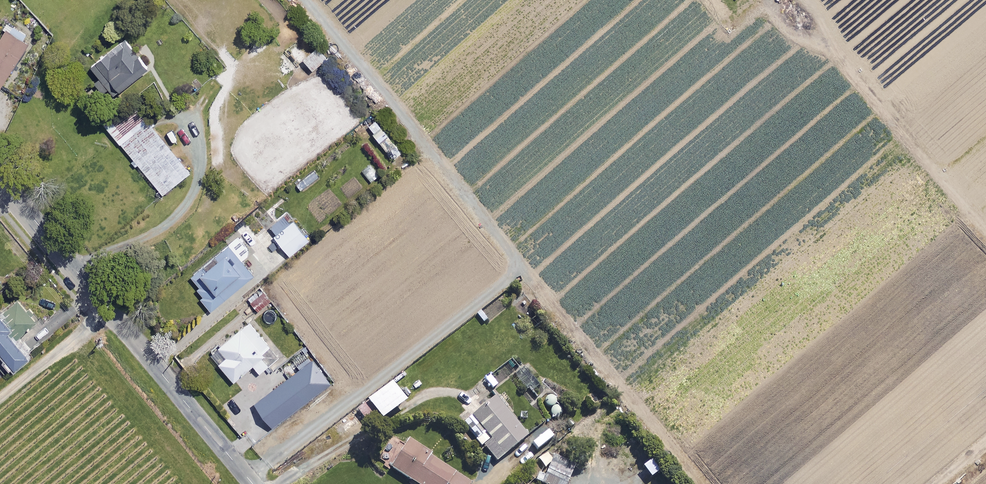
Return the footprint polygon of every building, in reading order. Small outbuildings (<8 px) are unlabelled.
[(5,30),(0,37),(0,89),(29,46),(5,30)] [(125,39),(88,68),(100,84),(94,88),(105,102),(148,69),(125,39)] [(327,59),(318,49),(303,60),(312,71),(317,67),(327,59)] [(190,173),(133,104),(106,126),(163,195),(190,173)] [(380,120),(370,128),(393,158),(397,155),(403,151),(404,150),(380,120)] [(373,162),(362,170),(371,182),(382,175),(373,162)] [(309,240),(287,214),(268,229),(290,256),(309,240)] [(253,277),(241,262),(249,256),(236,240),(190,277),(205,296),(201,298),(211,311),(253,277)] [(0,316),(0,350),(1,350),(15,368),(29,357),(15,340),(36,323),(18,302),(0,316)] [(279,357),(249,322),(218,348),(226,358),(219,364),(234,381),(253,366),(259,373),(279,357)] [(312,361),(253,405),(272,430),(331,385),(312,361)] [(406,404),(392,386),(368,403),(382,422),(406,404)] [(538,398),(529,388),(522,395),(530,404),(538,398)] [(465,409),(456,417),(496,463),(527,437),(495,399),(488,405),(477,393),(463,405),(465,409)] [(359,426),(352,417),(336,429),(343,438),(359,426)] [(409,441),(391,469),(414,483),(470,483),(431,459),(433,456),(409,441)] [(526,444),(513,453),(520,462),(532,453),(526,444)] [(555,458),(542,483),(543,483),(567,483),(575,468),(555,458)] [(659,473),(651,463),(643,469),(651,479),(659,473)]
